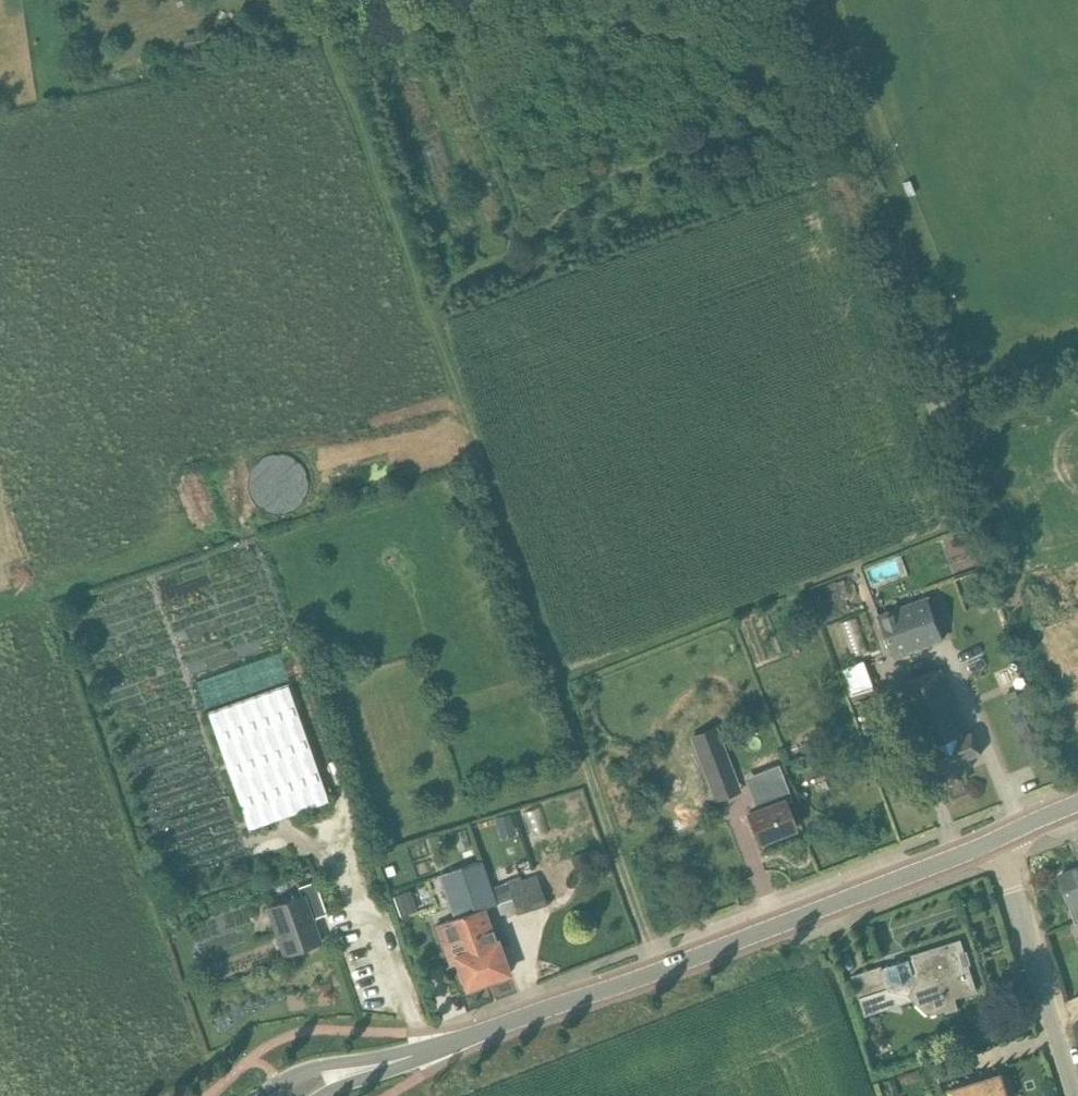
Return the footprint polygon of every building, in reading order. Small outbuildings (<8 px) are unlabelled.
[(995,448),(1000,461),(1008,457),(1003,445),(995,448)] [(1013,470),(1008,457),(1000,461),(1004,473),(1013,470)] [(1064,478),(1073,500),(1077,498),(1077,473),(1064,478)] [(1020,495),(1029,491),(1024,479),(1016,482),(1020,495)] [(1029,491),(1020,495),(1025,507),(1033,504),(1029,491)] [(1035,533),(1040,545),(1048,542),(1043,529),(1035,533)] [(1048,542),(1040,545),(1044,557),(1053,554),(1048,542)] [(1057,566),(1049,569),(1054,582),(1062,578),(1057,566)] [(1049,590),(1054,602),(1062,599),(1058,587),(1049,590)] [(945,639),(929,597),(880,615),(896,658),(945,639)] [(1067,611),(1062,599),(1054,602),(1059,615),(1067,611)] [(1052,638),(1055,646),(1067,641),(1064,633),(1052,638)] [(863,661),(839,670),(848,696),(873,687),(863,661)] [(1026,761),(1042,756),(1023,688),(1007,692),(1026,761)] [(284,691),(206,720),(247,834),(326,806),(284,691)] [(968,734),(964,724),(926,738),(931,750),(925,752),(934,773),(982,754),(973,732),(968,734)] [(716,726),(690,736),(712,794),(738,784),(716,726)] [(801,745),(809,762),(823,756),(816,739),(801,745)] [(785,798),(780,800),(774,785),(752,794),(757,808),(748,811),(760,842),(796,828),(785,798)] [(510,813),(496,817),(501,836),(515,832),(510,813)] [(466,830),(454,832),(458,849),(470,846),(466,830)] [(593,860),(590,849),(571,856),(575,867),(593,860)] [(488,887),(478,862),(461,868),(477,911),(459,918),(471,951),(475,950),(480,966),(485,982),(509,973),(497,942),(495,942),(482,908),(494,904),(488,887)] [(477,911),(461,868),(439,876),(454,918),(435,925),(449,960),(456,957),(468,988),(485,982),(480,966),(475,950),(471,951),(459,918),(477,911)] [(1061,875),(1072,906),(1077,903),(1077,869),(1061,875)] [(513,898),(519,914),(547,905),(537,876),(521,881),(520,877),(507,882),(488,887),(494,904),(513,898)] [(302,894),(269,906),(287,955),(321,944),(312,919),(326,914),(314,883),(300,888),(302,894)] [(853,975),(859,996),(889,986),(891,991),(909,996),(911,994),(930,1014),(947,1008),(948,1012),(956,1009),(952,997),(975,990),(960,942),(914,957),(914,958),(911,960),(910,959),(886,966),(887,968),(883,966),(853,975)] [(929,1085),(939,1081),(933,1065),(923,1068),(929,1085)] [(1002,1076),(950,1092),(951,1095),(1008,1095),(1002,1076)]
